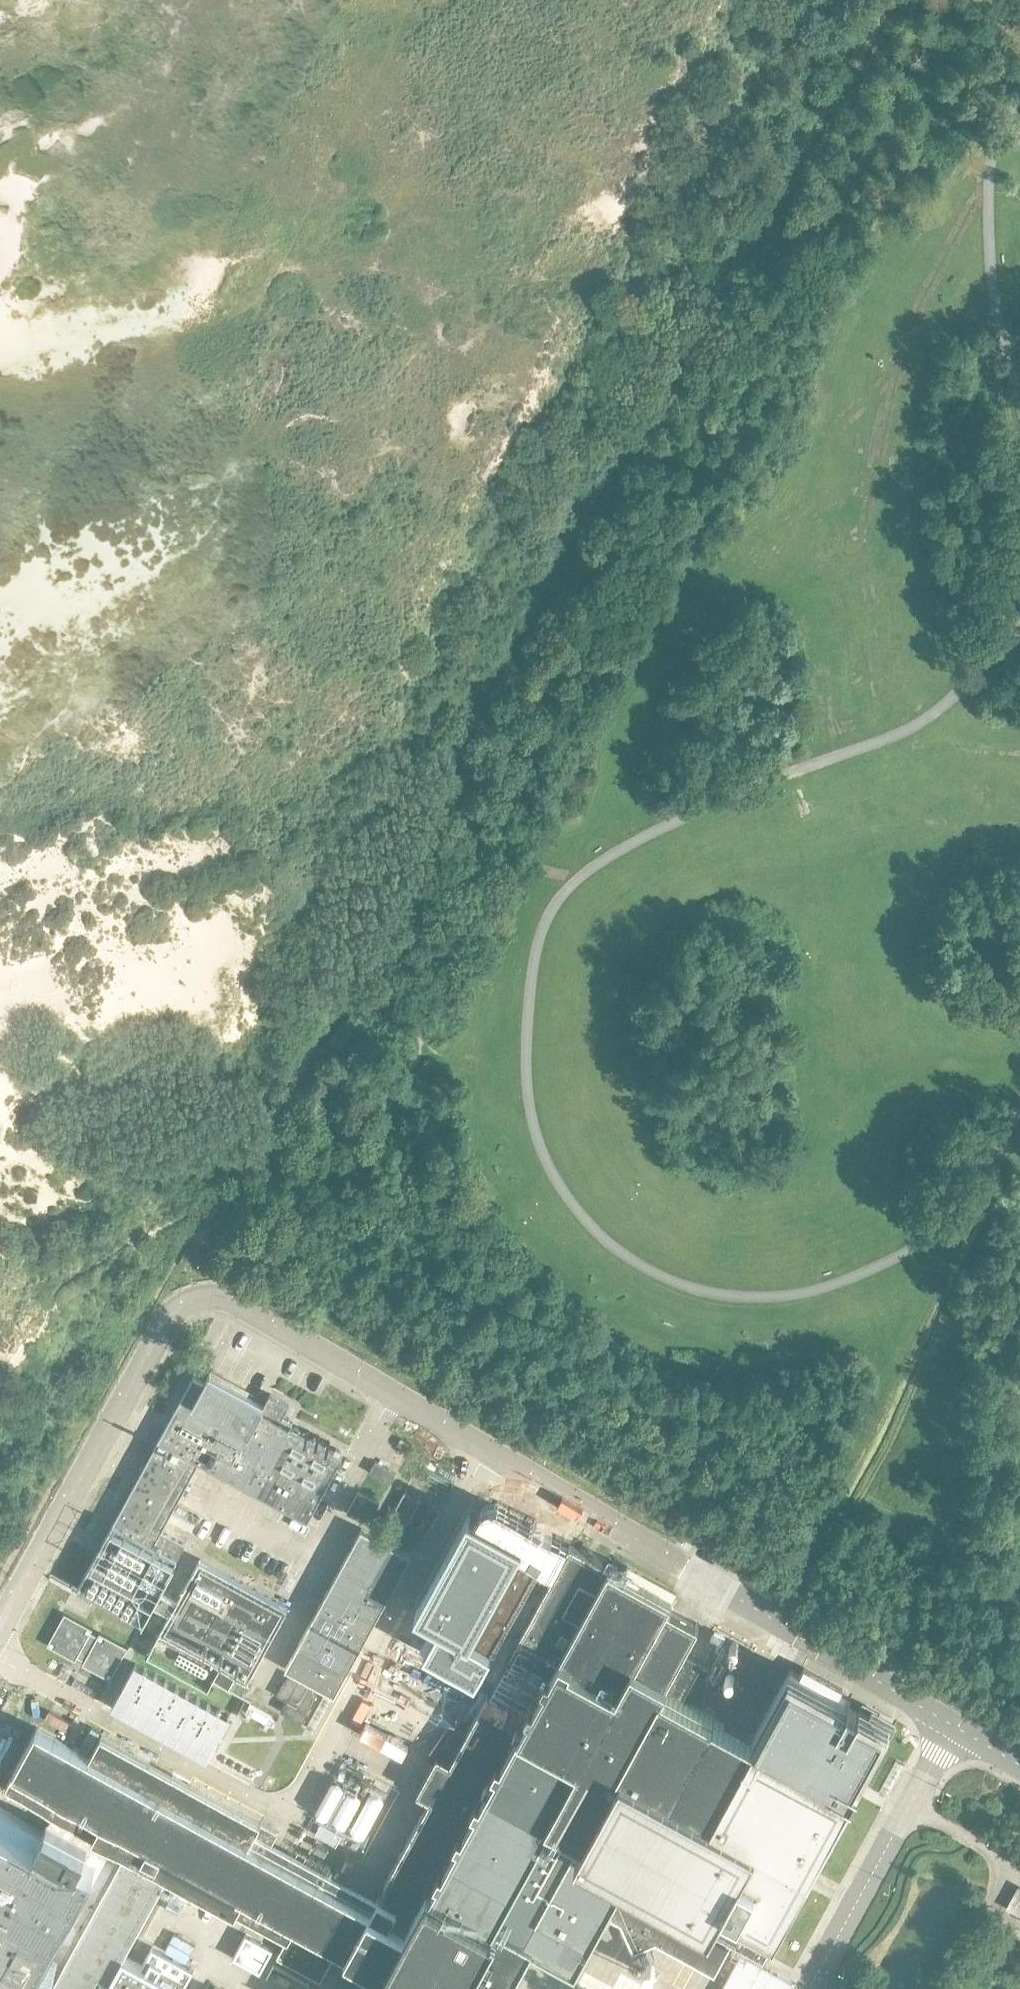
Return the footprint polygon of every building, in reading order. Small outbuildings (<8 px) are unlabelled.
[(201,1461),(215,1469),(309,1521),(344,1457),(291,1428),(295,1421),(285,1416),(291,1404),(272,1394),(266,1405),(210,1375),(207,1381),(196,1375),(153,1453),(155,1453),(151,1460),(149,1460),(103,1545),(104,1545),(99,1555),(98,1554),(80,1587),(144,1622),(154,1604),(172,1613),(162,1632),(223,1665),(215,1681),(231,1689),(239,1674),(250,1680),(276,1632),(274,1631),(279,1622),(281,1623),(290,1606),(202,1558),(180,1599),(162,1589),(187,1544),(163,1531),(190,1481),(188,1481),(194,1470),(195,1471),(201,1461)] [(349,1512),(367,1522),(370,1524),(381,1503),(371,1497),(382,1477),(392,1483),(398,1472),(377,1461),(349,1512)] [(408,1492),(407,1491),(393,1516),(409,1525),(422,1500),(421,1499),(419,1503),(406,1496),(408,1492)] [(470,1510),(417,1607),(440,1620),(425,1647),(465,1668),(478,1675),(494,1685),(572,1543),(499,1503),(497,1502),(494,1502),(491,1502),(489,1502),(486,1503),(484,1505),(482,1506),(481,1509),(478,1514),(470,1510)] [(336,1694),(413,1555),(364,1528),(287,1667),(336,1694)] [(184,1987),(194,1967),(153,1945),(142,1964),(125,1955),(136,1936),(170,1873),(282,1934),(289,1938),(279,1956),(322,1979),(326,1972),(327,1971),(334,1957),(339,1948),(383,1972),(379,1979),(369,1973),(362,1987),(365,1988),(511,1988),(532,1949),(542,1954),(577,1973),(609,1916),(622,1923),(635,1952),(657,1943),(716,1975),(737,1937),(766,1953),(772,1941),(812,1869),(854,1792),(855,1793),(856,1792),(854,1791),(859,1782),(861,1783),(862,1782),(860,1781),(891,1724),(862,1708),(863,1706),(861,1705),(860,1707),(851,1702),(852,1700),(851,1699),(850,1701),(831,1691),(831,1690),(829,1689),(829,1690),(813,1682),(814,1681),(812,1680),(793,1670),(756,1737),(716,1715),(716,1716),(693,1703),(693,1704),(685,1699),(695,1680),(705,1663),(685,1652),(695,1634),(700,1626),(701,1623),(698,1622),(697,1625),(672,1611),(674,1609),(669,1606),(673,1599),(671,1598),(596,1557),(572,1543),(494,1685),(471,1728),(467,1734),(454,1727),(447,1741),(438,1756),(419,1791),(432,1799),(422,1816),(400,1858),(403,1859),(396,1871),(394,1869),(386,1882),(388,1883),(372,1910),(355,1901),(283,1861),(278,1858),(268,1853),(280,1832),(192,1783),(191,1785),(182,1780),(174,1776),(175,1774),(103,1735),(91,1756),(39,1727),(8,1784),(42,1803),(56,1810),(127,1850),(83,1929),(77,1926),(75,1930),(69,1927),(62,1939),(45,1971),(35,1988),(187,1988),(184,1987)] [(66,1613),(63,1618),(49,1644),(77,1660),(79,1656),(86,1660),(84,1664),(112,1679),(129,1647),(101,1632),(99,1635),(92,1632),(94,1628),(66,1613)] [(230,1716),(135,1664),(112,1706),(207,1758),(230,1716)] [(332,1699),(324,1694),(307,1726),(315,1730),(332,1699)] [(71,1921),(82,1926),(127,1850),(56,1810),(46,1828),(0,1802),(0,1988),(32,1988),(71,1921)] [(313,1829),(334,1840),(341,1827),(320,1816),(313,1829)] [(1009,1908),(1019,1914),(1019,1888),(1009,1908)] [(233,1956),(260,1971),(272,1948),(246,1933),(233,1956)] [(742,1954),(723,1988),(792,1988),(795,1984),(742,1954)]
